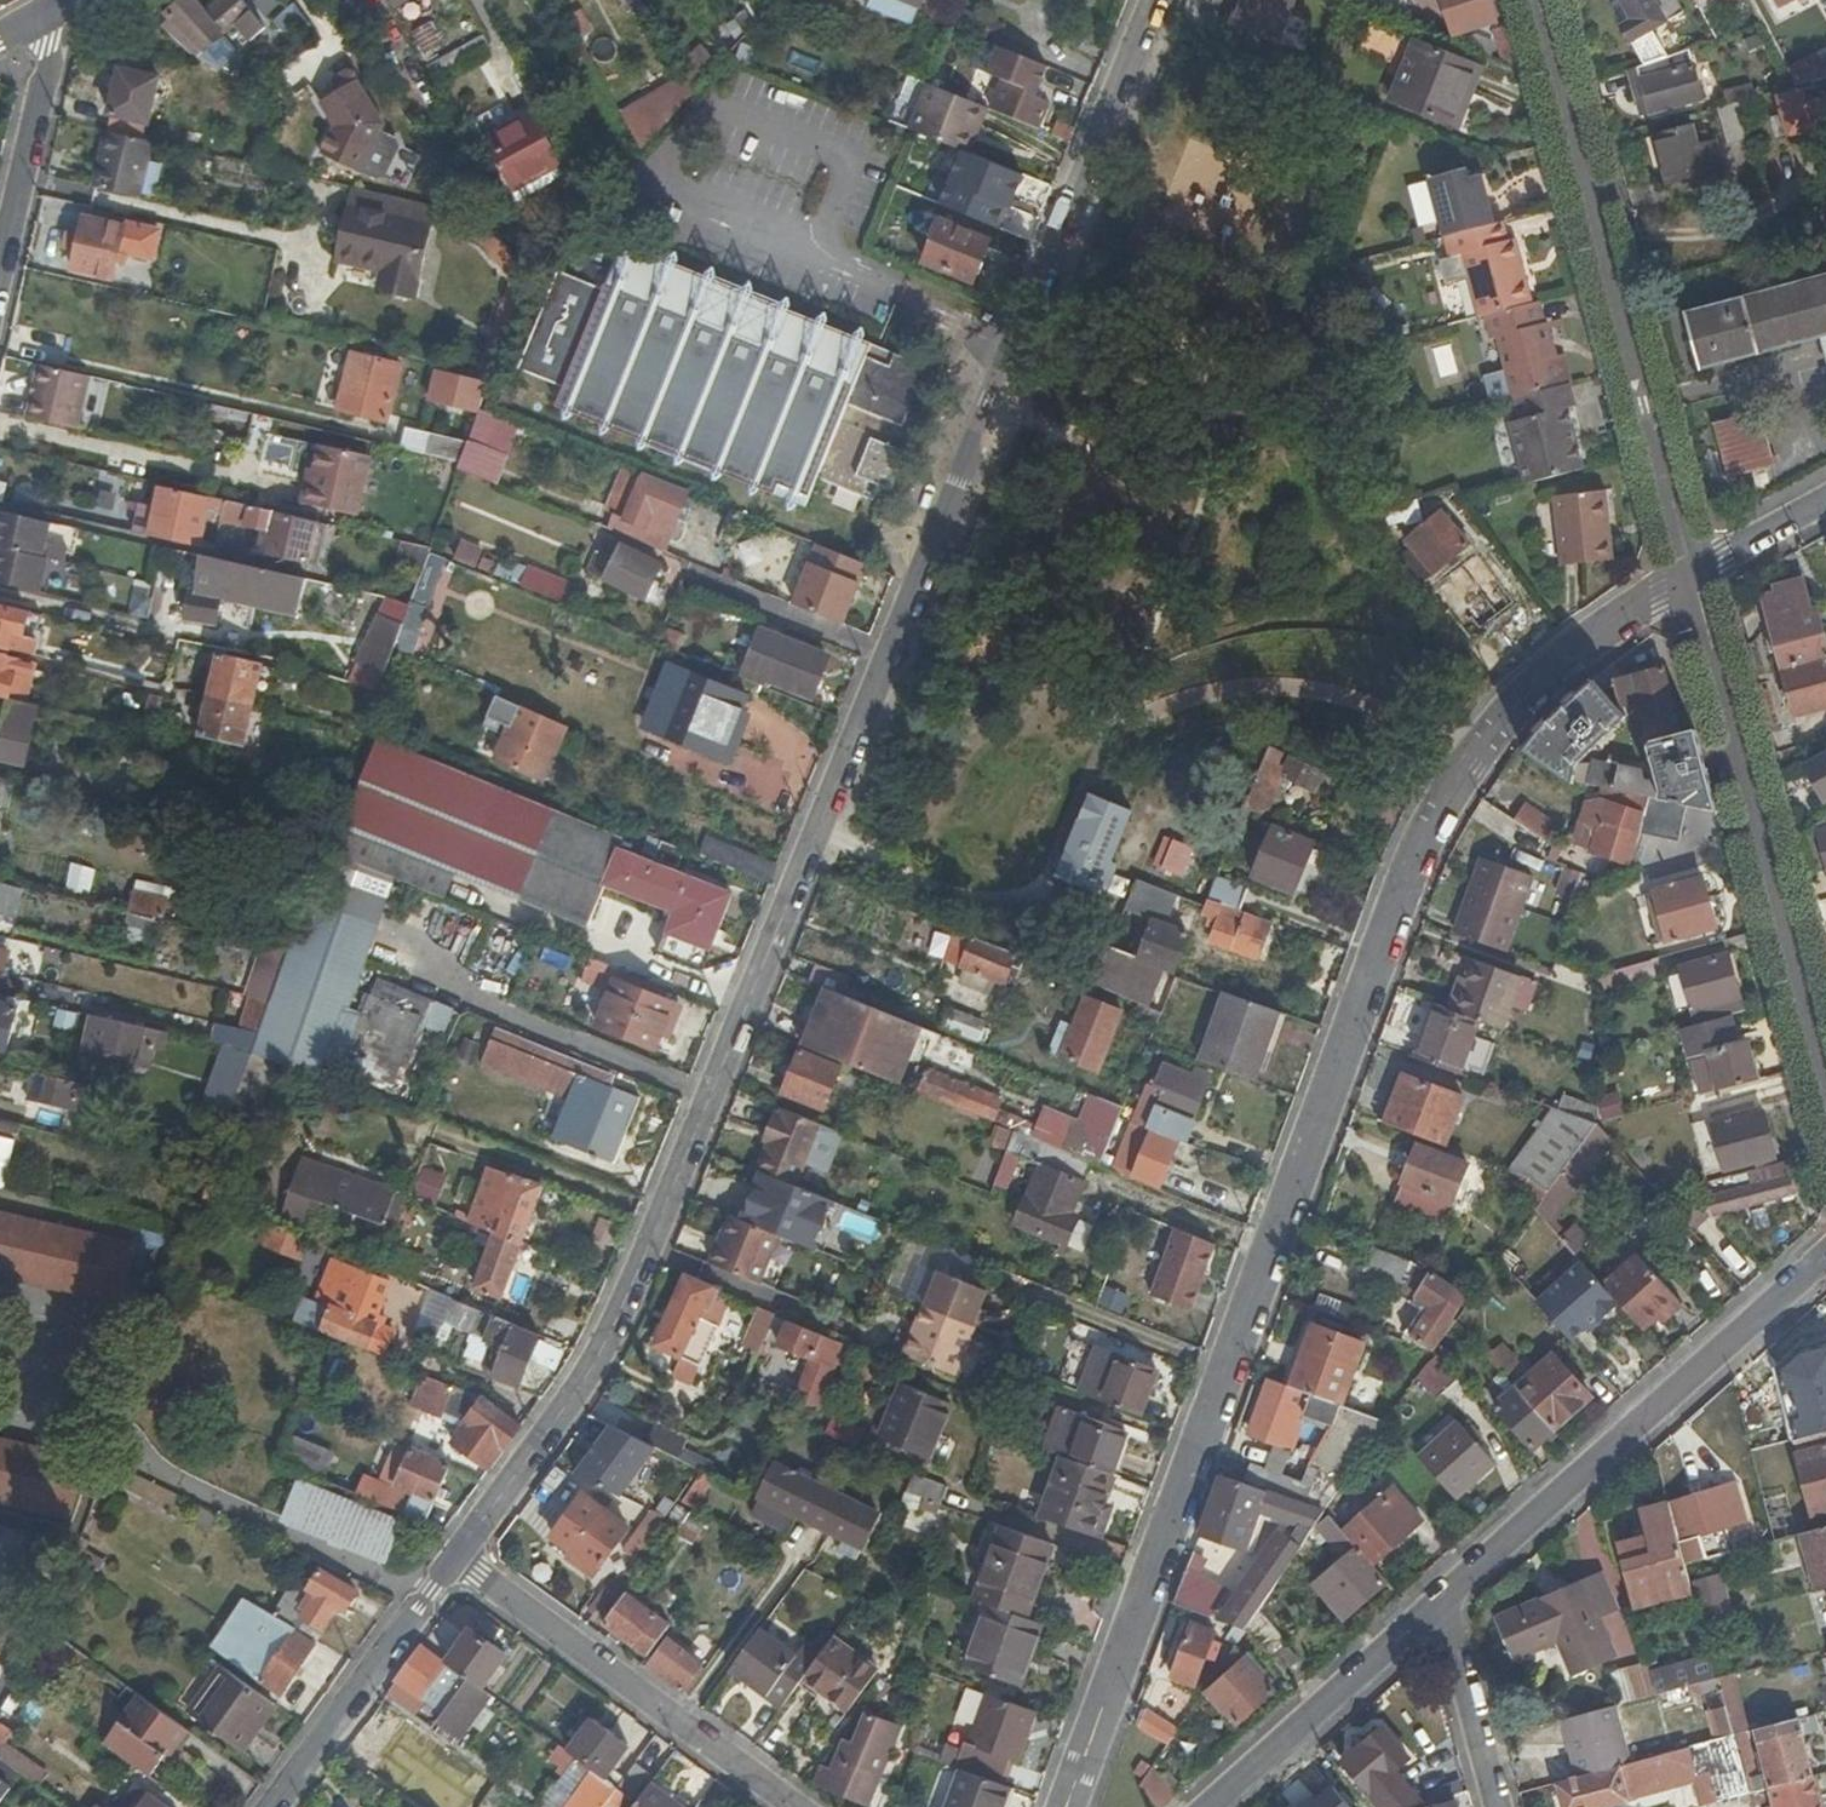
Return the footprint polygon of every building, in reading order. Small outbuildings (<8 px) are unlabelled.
[(164,28),(191,55),(196,58),(221,36),(236,23),(251,40),(267,28),(243,0),(222,0),(205,13),(195,0),(185,0),(169,14),(174,19),(164,28)] [(921,8),(924,0),(901,0),(921,8)] [(1234,24),(1277,41),(1294,0),(1243,0),(1234,24)] [(1340,10),(1344,0),(1326,0),(1325,3),(1340,10)] [(1359,3),(1395,18),(1402,1),(1401,0),(1360,0),(1359,3)] [(1454,36),(1496,22),(1489,0),(1442,0),(1454,36)] [(1667,58),(1652,32),(1683,15),(1675,0),(1621,0),(1633,22),(1622,28),(1644,66),(1667,58)] [(1778,9),(1794,0),(1773,0),(1778,9)] [(1503,62),(1518,69),(1507,25),(1494,29),(1503,62)] [(299,58),(316,44),(308,33),(290,47),(299,58)] [(221,36),(196,58),(218,69),(236,54),(221,36)] [(1388,54),(1406,62),(1390,101),(1456,127),(1464,107),(1460,105),(1474,69),(1395,36),(1388,54)] [(427,68),(433,78),(491,46),(486,37),(427,68)] [(1470,38),(1466,47),(1489,56),(1492,50),(1489,42),(1474,37),(1470,38)] [(1224,55),(1204,47),(1200,59),(1220,66),(1224,55)] [(991,110),(1039,129),(1050,99),(1065,105),(1075,79),(1070,77),(1040,64),(999,48),(989,74),(1003,80),(991,110)] [(1040,64),(1070,77),(1077,61),(1047,49),(1040,64)] [(795,50),(790,65),(819,76),(825,61),(795,50)] [(1644,66),(1638,68),(1650,115),(1702,102),(1688,51),(1667,58),(1644,66)] [(1825,81),(1825,61),(1814,64),(1823,81),(1825,81)] [(341,89),(358,75),(351,67),(334,80),(341,89)] [(121,69),(109,115),(149,125),(160,78),(121,69)] [(365,170),(386,128),(391,120),(358,75),(341,89),(323,102),(340,124),(326,150),(365,170)] [(684,77),(621,111),(642,149),(693,93),(684,77)] [(926,82),(908,127),(919,132),(967,152),(985,107),(926,82)] [(1810,105),(1806,106),(1804,100),(1802,93),(1777,100),(1788,138),(1825,128),(1825,101),(1810,105)] [(1723,121),(1745,116),(1741,103),(1719,108),(1723,121)] [(535,114),(486,142),(519,200),(569,172),(535,114)] [(109,115),(105,131),(108,132),(145,140),(149,125),(109,115)] [(395,132),(386,128),(365,170),(376,177),(387,173),(401,146),(395,132)] [(1724,170),(1716,144),(1699,149),(1694,128),(1655,138),(1668,185),(1724,170)] [(145,140),(108,132),(95,188),(140,198),(153,142),(145,140)] [(1428,179),(1443,236),(1448,235),(1493,223),(1480,173),(1467,177),(1465,168),(1428,179)] [(413,298),(434,207),(354,189),(338,260),(383,272),(379,291),(413,298)] [(511,280),(479,375),(491,377),(528,276),(495,235),(465,214),(457,226),(485,246),(511,280)] [(126,227),(85,218),(72,271),(113,281),(117,263),(124,265),(126,258),(119,256),(126,227)] [(991,240),(943,221),(926,263),(973,283),(991,240)] [(1463,252),(1480,316),(1485,315),(1530,302),(1524,277),(1517,279),(1512,262),(1519,260),(1513,238),(1507,240),(1502,221),(1493,223),(1448,235),(1453,255),(1463,252)] [(158,236),(143,232),(137,255),(152,259),(158,236)] [(898,470),(901,469),(901,466),(900,463),(898,461),(896,459),(893,457),(900,440),(911,445),(925,412),(925,409),(925,406),(925,404),(923,401),(915,397),(917,391),(922,389),(913,368),(908,370),(903,368),(904,366),(904,364),(904,362),(903,359),(902,357),(902,356),(900,354),(601,236),(591,262),(578,257),(571,276),(560,272),(514,386),(807,505),(820,476),(876,499),(882,483),(886,473),(889,472),(891,472),(894,472),(896,471),(898,470)] [(1524,277),(1519,260),(1512,262),(1517,279),(1524,277)] [(1745,296),(1745,294),(1742,295),(1743,298),(1687,313),(1686,309),(1684,310),(1701,371),(1703,370),(1702,367),(1758,352),(1759,355),(1761,354),(1761,351),(1825,333),(1825,274),(1745,296)] [(1485,315),(1490,335),(1540,325),(1540,324),(1542,323),(1537,300),(1530,302),(1485,315)] [(1540,325),(1490,335),(1491,338),(1495,336),(1505,374),(1511,396),(1568,380),(1562,352),(1548,355),(1540,325)] [(382,360),(352,354),(346,378),(339,408),(389,421),(396,391),(402,365),(390,362),(391,356),(383,355),(382,360)] [(42,365),(29,417),(78,429),(90,376),(42,365)] [(431,399),(480,411),(481,408),(487,385),(456,378),(457,372),(450,371),(448,376),(437,374),(431,399)] [(1483,404),(1511,396),(1505,374),(1477,381),(1483,404)] [(1568,380),(1511,396),(1515,411),(1504,415),(1520,471),(1579,456),(1564,399),(1572,398),(1568,380)] [(462,462),(459,469),(497,485),(520,424),(481,408),(480,411),(462,462)] [(1731,477),(1777,464),(1762,412),(1716,425),(1731,477)] [(423,453),(462,462),(466,440),(428,430),(423,453)] [(901,466),(901,469),(911,445),(900,440),(893,457),(896,459),(898,461),(900,463),(901,466)] [(358,515),(372,456),(321,444),(306,503),(358,515)] [(1579,456),(1520,471),(1521,476),(1580,460),(1579,456)] [(645,473),(626,465),(607,511),(615,515),(625,519),(645,473)] [(893,487),(901,469),(898,470),(896,471),(894,472),(891,472),(889,472),(886,473),(882,483),(893,487)] [(615,515),(609,530),(663,552),(669,540),(678,544),(683,541),(688,529),(686,523),(677,519),(690,490),(645,473),(625,519),(615,515)] [(160,485),(147,536),(199,548),(209,504),(216,506),(217,498),(160,485)] [(1561,568),(1617,567),(1615,493),(1559,494),(1561,568)] [(227,500),(222,520),(270,531),(275,511),(227,500)] [(40,594),(48,560),(42,558),(51,522),(0,511),(0,585),(40,594)] [(1411,547),(1399,557),(1419,585),(1469,542),(1442,511),(1405,541),(1411,547)] [(334,525),(298,517),(294,530),(314,535),(315,532),(363,543),(365,533),(334,525)] [(614,542),(608,553),(615,557),(620,546),(614,542)] [(867,565),(819,544),(793,604),(842,624),(867,565)] [(615,557),(608,553),(600,549),(586,577),(593,581),(596,575),(645,598),(662,566),(621,545),(620,546),(615,557)] [(226,563),(201,557),(196,592),(192,592),(186,621),(222,627),(225,610),(301,623),(308,582),(250,569),(226,563)] [(580,588),(529,567),(522,585),(573,605),(580,588)] [(1782,672),(1825,660),(1825,642),(1818,612),(1812,614),(1803,582),(1773,591),(1775,596),(1763,599),(1782,672)] [(34,655),(37,640),(23,636),(29,614),(0,607),(0,647),(34,655)] [(1447,623),(1468,651),(1483,639),(1463,612),(1447,623)] [(366,667),(386,674),(394,651),(403,628),(383,620),(366,667)] [(758,634),(741,678),(764,687),(766,681),(812,699),(822,675),(820,674),(826,658),(804,650),(804,648),(783,640),(782,642),(758,634)] [(8,699),(27,704),(37,664),(10,657),(0,655),(0,696),(8,698),(8,699)] [(212,696),(253,706),(263,667),(221,656),(212,696)] [(1782,672),(1795,718),(1825,710),(1825,660),(1782,672)] [(1688,806),(1716,812),(1695,732),(1680,736),(1663,670),(1623,681),(1611,664),(1545,723),(1521,750),(1574,785),(1575,764),(1626,718),(1619,711),(1623,708),(1638,704),(1649,744),(1647,745),(1655,773),(1648,773),(1617,767),(1618,760),(1609,759),(1608,765),(1592,761),(1586,784),(1594,786),(1603,788),(1649,797),(1688,806)] [(745,697),(690,676),(665,739),(721,760),(745,697)] [(244,746),(253,706),(212,696),(203,736),(244,746)] [(26,749),(36,706),(27,704),(8,699),(0,698),(0,742),(26,749)] [(530,705),(527,711),(543,718),(546,712),(530,705)] [(527,711),(519,707),(495,758),(501,761),(497,767),(506,771),(509,765),(543,780),(566,729),(543,718),(527,711)] [(23,763),(26,749),(0,742),(0,758),(23,763)] [(334,855),(396,879),(444,899),(454,873),(587,926),(588,925),(606,932),(611,917),(594,911),(604,884),(674,911),(659,954),(702,970),(731,894),(618,850),(622,840),(377,744),(334,855)] [(1324,772),(1269,745),(1248,796),(1243,808),(1270,819),(1290,779),(1314,791),(1324,772)] [(1805,762),(1825,801),(1825,750),(1805,762)] [(0,778),(0,810),(7,811),(14,781),(0,778)] [(1629,863),(1638,833),(1644,814),(1649,797),(1603,788),(1599,800),(1587,803),(1582,821),(1598,826),(1591,851),(1629,863)] [(1218,838),(1229,843),(1243,808),(1248,796),(1237,791),(1218,838)] [(1488,791),(1482,800),(1513,821),(1519,812),(1488,791)] [(1057,878),(1105,896),(1117,865),(1110,863),(1130,812),(1089,796),(1057,878)] [(1642,834),(1641,836),(1680,843),(1688,806),(1649,797),(1644,814),(1638,833),(1642,834)] [(1519,812),(1513,821),(1544,841),(1555,824),(1525,803),(1519,812)] [(1312,843),(1273,827),(1252,878),(1292,893),(1312,843)] [(1817,833),(1825,866),(1825,831),(1817,833)] [(1154,865),(1184,876),(1196,845),(1166,834),(1154,865)] [(685,850),(662,841),(655,858),(678,868),(685,850)] [(1553,843),(1552,847),(1547,860),(1555,863),(1561,847),(1553,843)] [(734,870),(770,884),(778,864),(742,850),(734,870)] [(270,1003),(252,1053),(278,1063),(320,1079),(346,1003),(352,1005),(396,879),(334,855),(324,851),(323,854),(300,919),(289,951),(280,975),(270,1003)] [(1197,856),(1183,891),(1201,898),(1214,863),(1197,856)] [(1481,866),(1455,934),(1505,952),(1530,884),(1481,866)] [(1582,880),(1596,885),(1597,885),(1602,882),(1584,875),(1582,880)] [(1216,877),(1206,899),(1237,910),(1245,888),(1216,877)] [(1182,897),(1137,879),(1125,910),(1152,921),(1161,924),(1169,928),(1182,897)] [(1715,929),(1701,879),(1652,893),(1666,943),(1715,929)] [(1582,880),(1575,904),(1588,909),(1596,885),(1582,880)] [(24,889),(0,884),(0,914),(17,918),(24,889)] [(168,898),(134,890),(129,910),(163,919),(168,898)] [(1237,910),(1206,899),(1204,906),(1201,912),(1219,919),(1211,941),(1255,957),(1268,921),(1237,910)] [(1152,921),(1125,910),(1121,919),(1149,930),(1150,928),(1152,921)] [(126,931),(148,935),(151,917),(129,914),(126,931)] [(1095,986),(1138,1004),(1147,1008),(1162,967),(1174,971),(1187,934),(1169,928),(1161,924),(1152,921),(1150,928),(1149,930),(1147,936),(1138,934),(1130,956),(1109,948),(1095,984),(1095,986)] [(1026,958),(974,937),(962,967),(1004,985),(1008,974),(1017,979),(1026,958)] [(258,966),(280,975),(289,951),(266,946),(258,966)] [(1680,969),(1697,1031),(1730,1023),(1742,1020),(1737,1001),(1740,999),(1727,955),(1680,969)] [(670,989),(591,958),(583,980),(611,992),(598,1025),(658,1049),(676,1005),(665,1001),(670,989)] [(1521,978),(1474,961),(1467,981),(1460,979),(1448,1011),(1481,1023),(1502,1031),(1511,1007),(1521,978)] [(1650,962),(1599,976),(1603,992),(1654,980),(1650,962)] [(831,990),(843,995),(849,978),(817,964),(809,981),(831,990)] [(259,1000),(270,1003),(280,975),(258,966),(248,997),(259,1000)] [(1538,983),(1521,978),(1511,1007),(1527,1012),(1538,983)] [(421,1023),(427,1025),(445,1032),(454,1009),(379,979),(372,996),(366,993),(356,1019),(362,1021),(344,1067),(395,1088),(403,1068),(421,1023)] [(808,1047),(892,1081),(905,1047),(894,1042),(902,1019),(843,995),(831,990),(808,1047)] [(1225,993),(1200,1061),(1262,1082),(1273,1052),(1266,1050),(1280,1013),(1225,993)] [(0,994),(0,1048),(4,1049),(19,999),(0,994)] [(238,1028),(248,1030),(259,1000),(248,997),(238,1028)] [(1073,1025),(1060,1057),(1098,1072),(1122,1012),(1084,997),(1073,1025)] [(248,1030),(241,1050),(249,1052),(252,1053),(270,1003),(259,1000),(248,1030)] [(1133,1015),(1156,1025),(1161,1013),(1147,1008),(1138,1004),(1133,1015)] [(1448,1011),(1436,1007),(1417,1059),(1462,1076),(1481,1023),(1448,1011)] [(948,1010),(941,1030),(977,1044),(984,1025),(948,1010)] [(165,1032),(92,1016),(85,1045),(140,1058),(138,1063),(146,1064),(147,1060),(150,1061),(155,1038),(163,1041),(165,1032)] [(1049,1052),(1060,1057),(1073,1025),(1062,1021),(1049,1052)] [(409,1070),(427,1025),(421,1023),(403,1068),(409,1070)] [(1697,1031),(1685,1033),(1691,1059),(1708,1054),(1719,1092),(1757,1082),(1747,1044),(1736,1047),(1730,1023),(1697,1031)] [(611,1074),(499,1028),(483,1065),(573,1103),(555,1147),(615,1172),(616,1170),(612,1169),(641,1099),(639,1098),(638,1099),(606,1086),(611,1074)] [(202,1104),(231,1114),(238,1094),(252,1055),(222,1046),(202,1104)] [(782,1095),(823,1110),(841,1067),(800,1051),(782,1095)] [(252,1055),(238,1094),(264,1103),(278,1063),(252,1053),(252,1055)] [(1691,1059),(1701,1097),(1719,1092),(1708,1054),(1691,1059)] [(1134,1123),(1185,1143),(1209,1084),(1208,1083),(1211,1077),(1197,1071),(1194,1077),(1165,1066),(1159,1081),(1152,1078),(1149,1085),(1163,1091),(1150,1122),(1137,1116),(1134,1123)] [(930,1067),(920,1093),(999,1121),(1008,1095),(930,1067)] [(76,1112),(82,1084),(36,1073),(29,1102),(76,1112)] [(1403,1076),(1384,1124),(1445,1146),(1463,1099),(1403,1076)] [(76,1112),(90,1115),(95,1087),(82,1084),(76,1112)] [(1149,1085),(1137,1116),(1150,1122),(1163,1091),(1149,1085)] [(1612,1093),(1596,1097),(1597,1124),(1617,1119),(1612,1093)] [(1100,1099),(1087,1129),(1110,1138),(1119,1118),(1122,1109),(1100,1099)] [(796,1185),(821,1124),(780,1108),(755,1169),(796,1185)] [(1548,1192),(1562,1173),(1597,1124),(1556,1110),(1512,1172),(1527,1177),(1548,1192)] [(1036,1140),(1093,1162),(1100,1166),(1110,1138),(1087,1129),(1048,1111),(1036,1140)] [(1774,1158),(1763,1113),(1738,1120),(1737,1113),(1689,1125),(1703,1177),(1774,1158)] [(19,1135),(20,1124),(17,1123),(0,1119),(0,1130),(19,1135)] [(999,1127),(992,1145),(1004,1149),(1012,1131),(999,1127)] [(1140,1128),(1121,1173),(1158,1188),(1177,1143),(1140,1128)] [(1013,1130),(1006,1151),(1040,1165),(1016,1224),(1065,1244),(1061,1253),(1064,1254),(1078,1219),(1071,1216),(1093,1162),(1036,1140),(1013,1130)] [(1444,1222),(1467,1165),(1418,1146),(1395,1202),(1444,1222)] [(323,1203),(398,1228),(409,1197),(300,1157),(280,1218),(313,1229),(323,1203)] [(447,1166),(425,1157),(410,1196),(433,1204),(447,1166)] [(1794,1196),(1788,1175),(1802,1171),(1799,1159),(1756,1170),(1760,1184),(1707,1198),(1712,1217),(1794,1196)] [(496,1232),(522,1242),(543,1186),(494,1167),(471,1222),(484,1227),(496,1232)] [(1503,1184),(1538,1207),(1548,1192),(1527,1177),(1512,1172),(1503,1184)] [(746,1220),(782,1234),(812,1246),(830,1199),(796,1185),(765,1173),(746,1220)] [(1538,1207),(1536,1209),(1551,1227),(1578,1190),(1562,1173),(1548,1192),(1538,1207)] [(1705,1215),(1682,1188),(1667,1201),(1690,1227),(1705,1215)] [(120,1304),(135,1246),(0,1214),(0,1275),(120,1304)] [(720,1243),(712,1263),(763,1283),(782,1234),(746,1220),(735,1215),(723,1244),(720,1243)] [(613,1246),(622,1224),(601,1216),(592,1238),(613,1246)] [(1213,1244),(1174,1229),(1148,1293),(1188,1308),(1213,1244)] [(292,1231),(284,1252),(301,1258),(309,1237),(292,1231)] [(503,1297),(522,1242),(496,1232),(476,1287),(503,1297)] [(412,1282),(422,1255),(392,1243),(382,1270),(390,1272),(412,1282)] [(373,1266),(325,1246),(318,1264),(366,1284),(373,1266)] [(1411,1338),(1433,1352),(1455,1321),(1454,1319),(1467,1299),(1431,1273),(1433,1271),(1372,1248),(1365,1271),(1403,1287),(1432,1306),(1411,1338)] [(428,1257),(422,1255),(412,1282),(414,1283),(418,1285),(428,1257)] [(1604,1286),(1619,1304),(1644,1331),(1678,1300),(1638,1255),(1604,1286)] [(1536,1302),(1572,1341),(1585,1328),(1588,1332),(1619,1304),(1604,1286),(1581,1260),(1536,1302)] [(376,1289),(373,1295),(373,1296),(384,1299),(382,1305),(402,1312),(414,1283),(412,1282),(390,1272),(382,1291),(376,1289)] [(975,1326),(981,1310),(989,1290),(940,1272),(909,1353),(957,1372),(975,1326)] [(730,1305),(735,1295),(719,1289),(717,1291),(687,1276),(671,1310),(663,1328),(655,1345),(680,1356),(672,1375),(693,1385),(730,1305)] [(333,1310),(323,1333),(367,1350),(378,1324),(375,1323),(382,1305),(384,1299),(373,1296),(373,1295),(330,1278),(319,1305),(333,1310)] [(1094,1306),(1117,1315),(1123,1298),(1101,1290),(1094,1306)] [(452,1298),(444,1318),(488,1336),(486,1342),(498,1346),(494,1358),(501,1361),(494,1375),(521,1386),(540,1338),(515,1328),(516,1326),(496,1317),(496,1316),(452,1298)] [(659,1326),(663,1328),(671,1310),(667,1308),(659,1326)] [(988,1313),(981,1310),(975,1326),(982,1330),(988,1313)] [(789,1321),(774,1315),(772,1323),(770,1326),(765,1338),(780,1343),(789,1321)] [(765,1338),(770,1326),(755,1320),(747,1341),(761,1347),(765,1338)] [(853,1347),(789,1321),(780,1343),(780,1345),(812,1358),(801,1383),(804,1384),(797,1401),(819,1411),(838,1364),(845,1366),(853,1347)] [(1292,1388),(1341,1406),(1363,1346),(1315,1327),(1292,1388)] [(549,1341),(541,1363),(559,1370),(567,1347),(549,1341)] [(1108,1347),(1088,1393),(1103,1399),(1123,1354),(1108,1347)] [(1502,1374),(1554,1432),(1592,1398),(1555,1357),(1531,1378),(1502,1347),(1488,1359),(1502,1374)] [(1103,1399),(1139,1415),(1159,1369),(1123,1354),(1103,1399)] [(1436,1399),(1458,1380),(1437,1356),(1424,1367),(1417,1376),(1436,1399)] [(453,1442),(490,1470),(521,1426),(483,1399),(419,1374),(407,1404),(445,1419),(446,1413),(469,1421),(453,1442)] [(1534,1450),(1554,1432),(1502,1374),(1495,1381),(1510,1397),(1497,1409),(1534,1450)] [(952,1399),(904,1380),(881,1434),(929,1454),(952,1399)] [(1326,1512),(1386,1423),(1341,1406),(1292,1388),(1270,1380),(1250,1435),(1280,1446),(1291,1450),(1304,1415),(1331,1426),(1308,1467),(1316,1471),(1311,1481),(1302,1477),(1291,1499),(1326,1512)] [(1073,1411),(1057,1454),(1065,1458),(1070,1459),(1086,1416),(1073,1411)] [(1272,1492),(1291,1499),(1302,1477),(1311,1481),(1316,1471),(1308,1467),(1331,1426),(1304,1415),(1291,1450),(1280,1446),(1270,1471),(1273,1472),(1270,1479),(1276,1482),(1272,1492)] [(1106,1424),(1086,1416),(1070,1459),(1108,1473),(1122,1434),(1130,1437),(1134,1426),(1109,1418),(1106,1424)] [(688,1439),(655,1423),(646,1442),(657,1448),(679,1458),(688,1439)] [(1420,1460),(1455,1499),(1494,1464),(1458,1425),(1420,1460)] [(294,1435),(283,1464),(321,1480),(333,1451),(294,1435)] [(69,1519),(82,1462),(0,1442),(0,1502),(69,1519)] [(400,1445),(384,1480),(398,1486),(412,1449),(400,1445)] [(649,1466),(689,1486),(701,1469),(679,1458),(657,1448),(649,1466)] [(1796,1456),(1811,1516),(1825,1512),(1825,1448),(1796,1456)] [(359,1495),(427,1523),(451,1465),(412,1449),(398,1486),(384,1480),(368,1474),(359,1495)] [(1065,1458),(1045,1520),(1048,1521),(1100,1539),(1108,1518),(1101,1509),(1114,1476),(1108,1473),(1070,1459),(1065,1458)] [(761,1498),(796,1515),(862,1547),(879,1514),(777,1463),(761,1498)] [(1242,1481),(1272,1492),(1276,1482),(1270,1479),(1273,1472),(1270,1471),(1250,1463),(1242,1481)] [(692,1507),(714,1476),(701,1469),(689,1486),(679,1500),(692,1507)] [(1324,1515),(1325,1513),(1221,1477),(1201,1535),(1246,1551),(1259,1511),(1310,1530),(1324,1515)] [(949,1490),(914,1478),(906,1493),(942,1506),(949,1490)] [(403,1522),(298,1480),(283,1518),(388,1560),(403,1522)] [(1737,1484),(1668,1504),(1685,1565),(1706,1559),(1702,1545),(1700,1538),(1720,1532),(1748,1525),(1737,1484)] [(1344,1532),(1374,1565),(1424,1521),(1394,1488),(1344,1532)] [(573,1549),(569,1556),(594,1575),(629,1527),(584,1493),(553,1534),(573,1549)] [(1786,1495),(1764,1500),(1774,1541),(1797,1535),(1786,1495)] [(787,1535),(796,1515),(761,1498),(750,1516),(787,1535)] [(1651,1536),(1618,1545),(1632,1600),(1690,1585),(1685,1565),(1668,1504),(1643,1511),(1651,1536)] [(707,1521),(677,1505),(664,1528),(694,1545),(707,1521)] [(1002,1529),(992,1525),(967,1594),(976,1599),(1002,1529)] [(26,1533),(0,1527),(0,1590),(12,1593),(26,1533)] [(1817,1590),(1825,1588),(1825,1527),(1801,1534),(1817,1590)] [(1002,1529),(976,1599),(982,1601),(1027,1618),(1053,1547),(1002,1529)] [(1722,1539),(1720,1532),(1700,1538),(1702,1545),(1722,1539)] [(1247,1629),(1257,1614),(1302,1547),(1282,1534),(1244,1591),(1223,1622),(1247,1629)] [(1341,1604),(1337,1607),(1347,1618),(1385,1584),(1355,1550),(1321,1580),(1335,1596),(1341,1604)] [(1174,1604),(1186,1609),(1198,1580),(1206,1559),(1194,1553),(1174,1604)] [(272,1614),(296,1628),(317,1640),(337,1605),(347,1610),(357,1592),(319,1570),(309,1588),(310,1589),(306,1596),(289,1586),(272,1614)] [(1602,1576),(1562,1593),(1562,1591),(1496,1621),(1513,1658),(1558,1639),(1573,1673),(1614,1656),(1597,1618),(1616,1609),(1602,1576)] [(1727,1612),(1720,1576),(1702,1580),(1704,1592),(1698,1594),(1703,1617),(1727,1612)] [(1186,1609),(1223,1622),(1244,1591),(1232,1583),(1227,1591),(1198,1580),(1186,1609)] [(648,1655),(661,1637),(671,1624),(627,1592),(605,1623),(616,1632),(621,1635),(648,1655)] [(1331,1600),(1337,1607),(1341,1604),(1335,1596),(1331,1600)] [(1019,1684),(1042,1624),(1027,1618),(982,1601),(959,1662),(1019,1684)] [(272,1614),(264,1610),(252,1629),(282,1649),(273,1662),(258,1651),(251,1662),(249,1669),(253,1676),(280,1694),(314,1645),(294,1632),(296,1628),(272,1614)] [(1269,1659),(1284,1645),(1257,1614),(1247,1629),(1245,1631),(1244,1632),(1269,1659)] [(1712,1619),(1700,1622),(1709,1657),(1715,1679),(1718,1677),(1726,1675),(1712,1619)] [(1172,1677),(1195,1685),(1206,1656),(1212,1639),(1215,1632),(1193,1623),(1186,1640),(1181,1638),(1176,1650),(1181,1652),(1172,1677)] [(797,1654),(760,1627),(732,1667),(784,1705),(804,1678),(823,1650),(808,1639),(797,1654)] [(472,1629),(447,1663),(469,1680),(482,1689),(507,1656),(472,1629)] [(621,1635),(616,1632),(612,1637),(617,1641),(621,1635)] [(881,1666),(836,1633),(823,1650),(804,1678),(849,1710),(881,1666)] [(1214,1659),(1220,1642),(1212,1639),(1206,1656),(1214,1659)] [(1234,1648),(1235,1647),(1220,1642),(1214,1659),(1206,1656),(1195,1685),(1206,1689),(1223,1663),(1234,1648)] [(1269,1659),(1281,1673),(1296,1659),(1284,1645),(1269,1659)] [(422,1646),(386,1696),(415,1717),(437,1687),(453,1700),(469,1680),(447,1663),(422,1646)] [(1244,1659),(1234,1648),(1223,1663),(1231,1671),(1244,1659)] [(686,1696),(699,1678),(661,1650),(650,1667),(685,1695),(686,1696)] [(225,1667),(210,1656),(177,1703),(192,1713),(225,1667)] [(1693,1660),(1652,1672),(1658,1693),(1666,1691),(1715,1679),(1709,1657),(1693,1660)] [(1244,1659),(1231,1671),(1208,1692),(1237,1725),(1273,1692),(1244,1659)] [(1652,1672),(1649,1662),(1612,1672),(1621,1704),(1658,1693),(1652,1672)] [(225,1667),(192,1713),(212,1728),(210,1730),(218,1736),(220,1733),(241,1749),(274,1703),(225,1667)] [(1718,1677),(1722,1688),(1726,1706),(1734,1735),(1745,1732),(1750,1731),(1734,1673),(1726,1675),(1718,1677)] [(1715,1679),(1666,1691),(1669,1702),(1722,1688),(1718,1677),(1715,1679)] [(469,1680),(453,1700),(436,1722),(455,1736),(467,1721),(477,1706),(488,1693),(482,1689),(469,1680)] [(1035,1713),(989,1695),(970,1743),(965,1741),(961,1749),(958,1756),(944,1751),(941,1761),(955,1766),(961,1769),(999,1784),(1009,1759),(1016,1762),(1035,1713)] [(188,1731),(138,1696),(104,1742),(151,1776),(173,1746),(176,1748),(188,1731)] [(1614,1705),(1562,1719),(1578,1777),(1630,1763),(1614,1705)] [(477,1706),(467,1721),(477,1728),(488,1714),(477,1706)] [(1734,1735),(1726,1706),(1708,1710),(1715,1740),(1734,1735)] [(1138,1728),(1167,1745),(1176,1732),(1145,1709),(1138,1728)] [(853,1743),(844,1740),(826,1785),(868,1803),(900,1726),(895,1725),(897,1719),(881,1712),(879,1718),(865,1713),(853,1743)] [(1768,1781),(1769,1788),(1812,1776),(1796,1718),(1754,1729),(1768,1781)] [(579,1760),(587,1766),(604,1779),(611,1769),(629,1745),(593,1719),(568,1752),(579,1760)] [(436,1722),(431,1728),(451,1743),(455,1736),(436,1722)] [(0,1723),(0,1745),(10,1728),(0,1723)] [(1370,1790),(1371,1790),(1385,1806),(1407,1785),(1394,1770),(1407,1759),(1382,1728),(1364,1743),(1372,1752),(1352,1770),(1370,1790)] [(1745,1732),(1734,1735),(1750,1793),(1761,1790),(1745,1732)] [(1660,1754),(1661,1756),(1557,1783),(1563,1806),(1605,1806),(1671,1789),(1669,1783),(1693,1777),(1709,1772),(1716,1802),(1750,1793),(1734,1735),(1715,1740),(1660,1754)] [(958,1756),(961,1749),(947,1744),(944,1751),(958,1756)] [(17,1780),(22,1774),(0,1758),(0,1769),(17,1780)] [(48,1773),(28,1758),(20,1769),(40,1784),(48,1773)] [(579,1760),(558,1787),(573,1798),(589,1778),(582,1772),(587,1766),(579,1760)] [(1143,1780),(1151,1769),(1152,1767),(1143,1761),(1134,1774),(1143,1780)] [(1330,1765),(1295,1796),(1305,1806),(1323,1806),(1347,1785),(1330,1765)] [(605,1806),(621,1806),(628,1796),(618,1788),(604,1779),(587,1766),(582,1772),(589,1778),(573,1798),(558,1787),(544,1806),(605,1806)] [(618,1788),(625,1779),(611,1769),(604,1779),(618,1788)] [(999,1784),(961,1769),(946,1806),(1000,1806),(1008,1787),(999,1784)] [(1177,1796),(1151,1769),(1143,1780),(1139,1786),(1158,1806),(1165,1806),(1177,1796)] [(1702,1806),(1716,1802),(1709,1772),(1693,1777),(1702,1806)] [(1769,1788),(1771,1794),(1775,1806),(1821,1806),(1812,1776),(1769,1788)] [(11,1788),(0,1779),(0,1804),(11,1788)] [(654,1780),(649,1787),(675,1805),(679,1799),(654,1780)] [(123,1806),(165,1806),(145,1792),(148,1787),(141,1782),(123,1806)] [(635,1806),(677,1806),(675,1805),(649,1787),(635,1806)] [(1015,1790),(1008,1787),(1000,1806),(1008,1806),(1015,1790)] [(1750,1793),(1753,1806),(1767,1806),(1764,1796),(1771,1794),(1769,1788),(1761,1790),(1750,1793)] [(1750,1793),(1716,1802),(1718,1806),(1753,1806),(1750,1793)]
